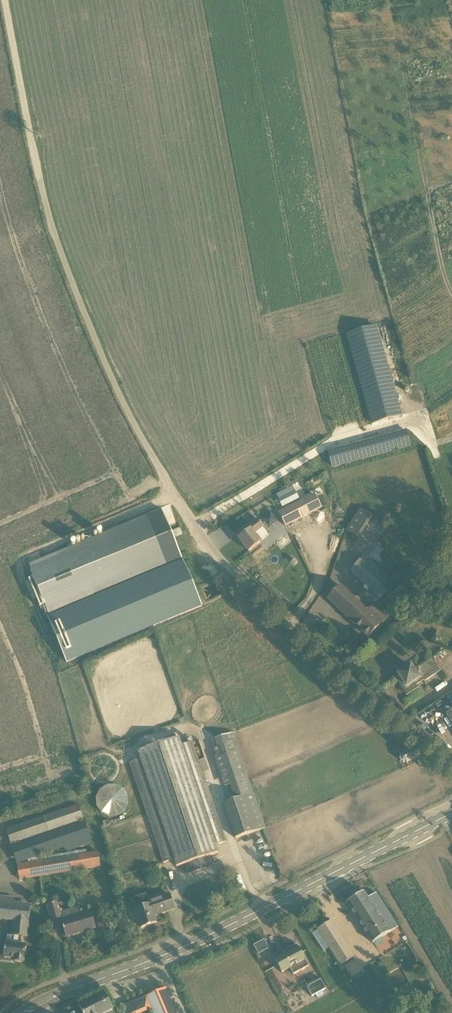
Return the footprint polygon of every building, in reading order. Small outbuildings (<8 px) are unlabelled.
[(401,416),(375,327),(347,335),(372,424),(401,416)] [(332,467),(409,446),(405,431),(326,452),(326,455),(329,455),(332,467)] [(276,495),(278,499),(282,507),(299,498),(295,490),(293,486),(276,495)] [(286,526),(321,507),(314,494),(279,512),(286,526)] [(370,515),(360,508),(346,529),(357,536),(370,515)] [(67,663),(202,607),(161,510),(29,565),(50,613),(46,614),(67,663)] [(247,527),(250,531),(239,540),(248,552),(259,543),(259,542),(268,535),(262,527),(263,527),(257,519),(247,527)] [(349,570),(377,597),(392,582),(364,555),(349,570)] [(382,624),(367,610),(340,586),(328,599),(368,638),(382,624)] [(408,611),(410,603),(401,601),(399,609),(408,611)] [(431,659),(417,669),(419,671),(415,673),(411,666),(398,674),(399,677),(396,679),(407,695),(417,688),(415,685),(424,679),(425,680),(439,671),(431,659)] [(177,867),(185,864),(188,874),(213,865),(210,856),(218,853),(215,846),(226,842),(192,742),(181,745),(179,738),(138,752),(140,759),(129,763),(163,863),(174,859),(177,867)] [(235,799),(224,803),(232,829),(235,838),(252,833),(265,829),(262,819),(238,748),(220,754),(230,786),(235,799)] [(416,751),(415,748),(403,754),(403,755),(401,756),(400,759),(401,761),(403,762),(406,761),(406,762),(418,757),(417,754),(418,754),(417,750),(416,751)] [(129,786),(99,786),(99,815),(128,815),(129,786)] [(11,846),(83,820),(78,804),(5,830),(11,846)] [(12,847),(18,864),(66,847),(68,851),(91,843),(84,822),(12,847)] [(269,851),(247,860),(251,869),(272,859),(269,851)] [(17,865),(19,880),(100,867),(98,852),(17,865)] [(125,892),(119,876),(114,878),(119,894),(125,892)] [(373,944),(398,927),(376,893),(367,898),(363,892),(347,903),(373,944)] [(154,916),(175,909),(170,895),(149,902),(150,905),(145,907),(141,895),(132,899),(135,910),(141,928),(156,923),(154,916)] [(5,944),(4,958),(15,959),(15,961),(24,962),(26,946),(21,946),(22,938),(27,938),(30,907),(14,906),(15,898),(0,896),(0,919),(15,921),(13,937),(8,936),(7,944),(5,944)] [(62,917),(61,912),(57,901),(46,904),(51,920),(61,917),(62,917)] [(61,917),(62,921),(66,937),(95,929),(90,912),(80,915),(80,914),(63,919),(62,917),(61,917)] [(318,930),(313,934),(323,951),(328,948),(340,966),(354,957),(331,921),(318,930)] [(259,954),(270,949),(266,940),(255,945),(259,954)] [(309,967),(297,945),(284,952),(285,954),(275,960),(282,973),(290,969),(293,975),(309,967)] [(326,989),(321,979),(307,987),(311,996),(326,989)] [(126,1012),(139,1012),(151,1008),(153,1012),(176,1012),(165,988),(123,1006),(126,1012)] [(82,1012),(104,1012),(113,1009),(105,993),(79,1006),(82,1012)]
